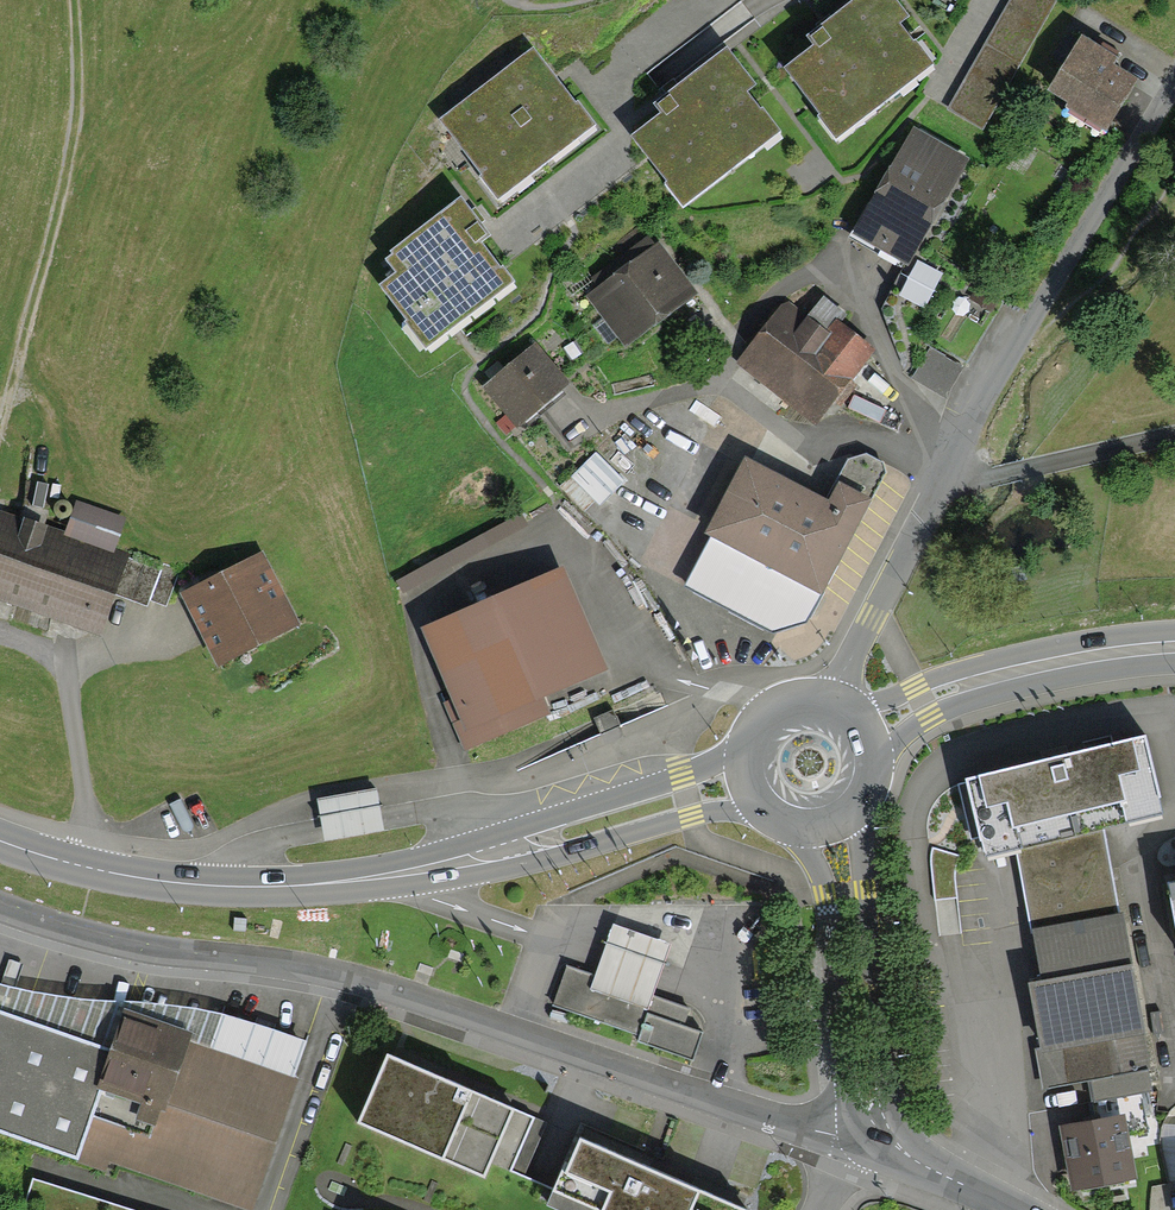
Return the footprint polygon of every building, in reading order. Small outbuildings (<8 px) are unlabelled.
[(854,140),(943,70),(908,26),(916,19),(901,0),(869,0),(817,41),(824,50),(798,70),(854,140)] [(988,131),(1056,0),(1009,0),(951,112),(988,131)] [(1088,40),(1060,84),(1124,125),(1152,80),(1088,40)] [(649,135),(705,205),(793,134),(759,91),(767,84),(739,49),(668,106),(675,114),(649,135)] [(541,56),(450,124),(510,203),(600,135),(541,56)] [(917,129),(862,230),(926,264),(981,162),(917,129)] [(389,291),(436,353),(519,291),(485,246),(492,241),(465,206),(389,263),(402,281),(389,291)] [(677,244),(606,294),(641,343),(712,292),(677,244)] [(916,262),(900,298),(928,310),(943,274),(916,262)] [(933,342),(965,359),(998,299),(966,282),(933,342)] [(786,306),(747,359),(828,418),(876,352),(831,320),(822,332),(786,306)] [(553,347),(503,385),(533,424),(583,386),(553,347)] [(881,426),(897,433),(902,421),(887,414),(881,426)] [(588,514),(624,481),(598,453),(562,486),(588,514)] [(829,505),(753,465),(687,589),(768,632),(809,621),(882,483),(849,466),(829,505)] [(0,541),(0,587),(104,627),(132,558),(117,552),(127,528),(85,512),(75,536),(12,511),(0,541)] [(272,553),(197,596),(231,656),(307,613),(272,553)] [(562,572),(439,625),(482,725),(605,672),(562,572)] [(614,714),(595,722),(601,735),(620,727),(614,714)] [(1018,858),(1032,935),(1123,918),(1107,837),(1163,821),(1145,740),(966,784),(987,865),(1018,858)] [(386,788),(328,797),(335,838),(392,829),(386,788)] [(1123,918),(1032,935),(1042,987),(1031,989),(1042,1051),(1043,1057),(1109,1045),(1145,1039),(1123,918)] [(648,1012),(659,979),(670,947),(613,928),(602,959),(591,992),(648,1012)] [(684,1028),(690,1011),(567,967),(553,1005),(638,1035),(635,1043),(693,1064),(703,1035),(684,1028)] [(83,1155),(86,1146),(119,1049),(0,1008),(0,1127),(83,1155)] [(133,1009),(119,1049),(86,1146),(260,1206),(304,1080),(200,1045),(204,1033),(133,1009)] [(1043,1057),(1042,1051),(1035,1051),(1043,1091),(1091,1083),(1116,1079),(1109,1045),(1043,1057)] [(545,1121),(388,1055),(361,1118),(518,1184),(545,1121)] [(1116,1079),(1091,1083),(1095,1104),(1152,1094),(1149,1073),(1116,1079)] [(1123,1121),(1064,1131),(1075,1191),(1133,1181),(1123,1121)] [(581,1139),(556,1195),(592,1209),(748,1209),(581,1139)]
